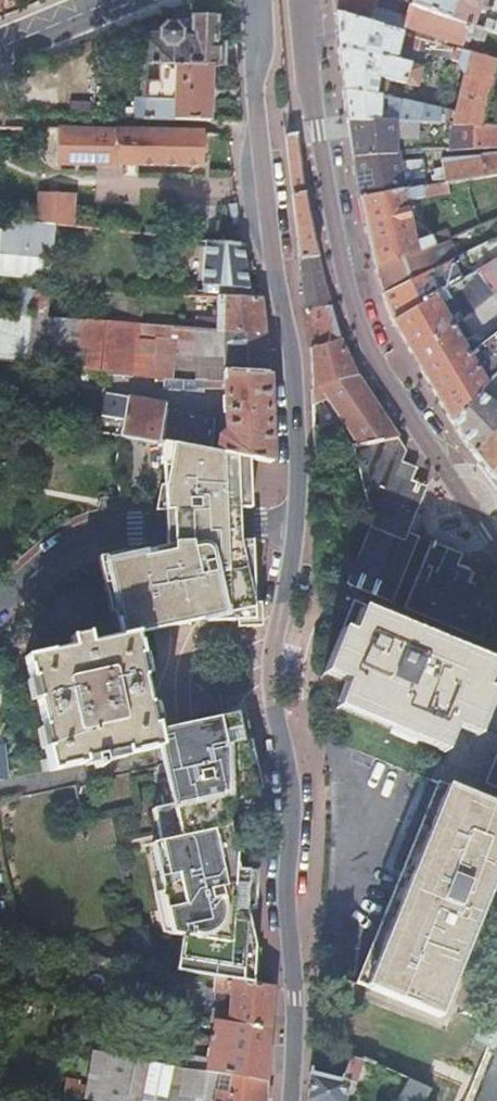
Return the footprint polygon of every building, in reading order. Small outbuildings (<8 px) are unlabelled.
[(334,17),(398,35),(401,27),(457,47),(465,26),(448,19),(408,6),(404,18),(399,17),(404,4),(393,0),(333,0),(334,17)] [(404,4),(408,6),(448,19),(453,0),(393,0),(404,4)] [(496,37),(496,0),(453,0),(448,19),(465,26),(496,37)] [(141,39),(140,67),(148,67),(211,70),(216,70),(216,46),(214,44),(214,22),(212,22),(212,17),(194,17),(194,20),(191,21),(191,33),(179,33),(174,27),(164,27),(159,33),(159,39),(141,39)] [(451,125),(469,125),(478,126),(494,62),(398,35),(334,17),(341,78),(346,121),(420,124),(447,124),(449,111),(373,96),(376,79),(417,87),(422,67),(393,60),(395,46),(455,63),(461,75),(451,125)] [(132,122),(209,124),(211,70),(148,67),(146,102),(133,101),(132,122)] [(348,139),(351,157),(395,155),(393,140),(422,141),(420,124),(346,121),(348,139)] [(469,125),(467,150),(448,151),(448,153),(496,150),(496,127),(478,126),(469,125)] [(467,150),(469,125),(451,125),(449,125),(448,151),(467,150)] [(202,135),(55,130),(53,166),(201,169),(202,135)] [(284,136),(298,258),(317,257),(309,221),(302,193),(294,135),(284,136)] [(355,180),(359,199),(403,191),(402,180),(423,177),(420,159),(398,163),(397,157),(395,157),(395,155),(351,157),(351,161),(355,180)] [(478,159),(478,160),(442,166),(443,169),(433,170),(435,185),(472,179),(485,177),(496,175),(496,155),(478,159)] [(368,234),(376,270),(447,241),(445,235),(439,234),(412,244),(406,204),(423,202),(421,188),(403,191),(359,199),(368,234)] [(55,226),(72,229),(73,196),(56,195),(55,226)] [(238,203),(229,204),(231,228),(241,227),(238,203)] [(52,226),(53,224),(0,218),(0,219),(0,252),(49,258),(52,226)] [(379,282),(383,295),(430,270),(456,257),(449,240),(447,241),(376,270),(379,282)] [(202,298),(217,299),(250,300),(243,248),(208,244),(202,298)] [(387,308),(391,321),(440,292),(440,291),(444,289),(450,285),(470,273),(460,256),(456,257),(430,270),(383,295),(387,308)] [(298,258),(304,312),(329,308),(323,284),(317,257),(298,258)] [(496,300),(496,257),(475,270),(496,300)] [(440,292),(391,321),(420,371),(448,420),(485,383),(496,370),(496,332),(472,351),(466,341),(461,343),(450,324),(461,318),(444,289),(440,291),(440,292)] [(32,290),(32,292),(31,316),(45,317),(46,290),(32,290)] [(202,330),(265,334),(261,301),(250,300),(217,299),(217,320),(203,319),(202,330)] [(304,312),(308,350),(339,341),(337,338),(329,308),(304,312)] [(0,311),(0,362),(66,370),(78,371),(84,320),(45,317),(31,316),(0,311)] [(269,376),(265,334),(202,330),(174,328),(137,325),(137,324),(84,320),(78,371),(81,371),(131,377),(135,341),(173,344),(173,339),(201,341),(201,354),(224,355),(225,374),(269,376)] [(173,344),(135,341),(131,377),(169,379),(173,344)] [(310,388),(356,378),(351,367),(342,348),(339,341),(308,350),(310,388)] [(224,355),(201,354),(200,380),(225,381),(225,374),(224,355)] [(81,371),(78,371),(66,370),(66,376),(80,378),(81,371)] [(272,463),(269,376),(225,374),(225,381),(200,380),(175,379),(175,387),(225,390),(225,434),(218,438),(208,436),(211,421),(163,411),(164,404),(105,393),(102,415),(123,419),(121,435),(248,458),(250,458),(272,463)] [(311,430),(312,453),(354,445),(395,438),(375,408),(356,378),(310,388),(310,406),(327,402),(341,424),(311,430)] [(496,420),(496,404),(495,401),(496,400),(496,395),(496,393),(492,396),(485,383),(448,420),(460,436),(471,452),(496,420)] [(471,452),(486,473),(496,489),(496,420),(471,452)] [(121,435),(120,435),(113,470),(119,498),(153,497),(153,504),(163,503),(164,512),(171,511),(172,532),(172,544),(172,552),(142,559),(142,555),(141,555),(129,558),(105,563),(116,613),(121,638),(135,635),(199,621),(206,620),(206,623),(236,622),(254,621),(253,609),(253,604),(252,555),(242,555),(239,542),(239,529),(238,510),(250,509),(248,458),(121,435)] [(395,438),(354,445),(370,522),(345,584),(383,600),(409,539),(402,536),(422,489),(409,484),(413,476),(415,470),(398,463),(404,451),(395,438)] [(141,555),(142,555),(142,559),(172,552),(172,544),(172,532),(171,511),(164,512),(164,531),(165,547),(140,553),(141,555)] [(251,541),(239,542),(242,555),(252,555),(251,541)] [(459,556),(429,544),(403,608),(478,638),(487,616),(473,609),(477,597),(464,591),(468,579),(453,572),(459,556)] [(109,615),(116,613),(105,563),(129,558),(127,552),(97,558),(109,615)] [(254,621),(236,622),(236,628),(261,627),(260,603),(253,604),(253,609),(254,621)] [(345,679),(336,701),(444,746),(453,723),(475,732),(491,693),(482,689),(491,668),(356,613),(356,615),(347,637),(337,632),(321,669),(345,679)] [(140,658),(135,635),(121,638),(89,645),(87,634),(70,638),(72,649),(25,659),(30,681),(33,680),(48,748),(45,749),(50,772),(160,748),(156,732),(155,726),(153,726),(138,658),(140,658)] [(491,693),(496,679),(496,671),(491,668),(482,689),(491,693)] [(233,715),(236,715),(239,732),(247,731),(242,708),(214,714),(216,719),(233,715)] [(216,719),(157,732),(156,732),(160,748),(163,761),(170,759),(175,779),(167,781),(172,806),(153,810),(159,841),(159,843),(167,877),(159,879),(162,893),(171,935),(182,937),(190,938),(185,972),(177,971),(176,972),(215,978),(253,984),(255,948),(247,909),(246,908),(248,871),(238,871),(235,859),(236,843),(232,843),(228,826),(225,827),(221,804),(224,803),(254,797),(252,788),(250,782),(242,743),(239,732),(236,715),(233,715),(216,719)] [(250,741),(242,743),(252,788),(260,786),(250,741)] [(170,759),(163,761),(167,781),(175,779),(170,759)] [(496,870),(496,808),(439,784),(437,785),(352,981),(434,1015),(454,970),(496,870)] [(152,844),(159,879),(167,877),(159,843),(152,844)] [(256,872),(248,871),(246,908),(247,909),(254,907),(256,872)] [(171,935),(162,893),(154,894),(163,934),(171,935)] [(190,938),(182,937),(177,971),(185,972),(190,938)] [(261,949),(255,948),(253,984),(253,985),(259,985),(261,949)] [(131,964),(93,958),(91,971),(130,977),(131,964)] [(271,1033),(273,988),(253,985),(215,978),(213,993),(233,996),(230,1014),(213,1011),(211,1022),(213,1023),(271,1033)] [(267,1081),(271,1033),(213,1023),(207,1063),(187,1060),(186,1067),(233,1075),(267,1081)] [(483,1072),(471,1100),(496,1100),(496,1037),(483,1072)] [(183,1067),(97,1053),(87,1099),(101,1100),(177,1100),(183,1067)] [(309,1100),(346,1100),(350,1082),(356,1084),(362,1067),(398,1082),(402,1080),(404,1074),(389,1067),(388,1069),(366,1058),(354,1056),(344,1079),(311,1074),(309,1100)] [(186,1067),(183,1067),(177,1100),(197,1100),(199,1100),(216,1100),(217,1094),(229,1096),(233,1075),(186,1067)] [(267,1081),(233,1075),(229,1096),(217,1094),(216,1100),(266,1100),(267,1081)] [(433,1088),(410,1077),(399,1100),(427,1100),(433,1088)]
